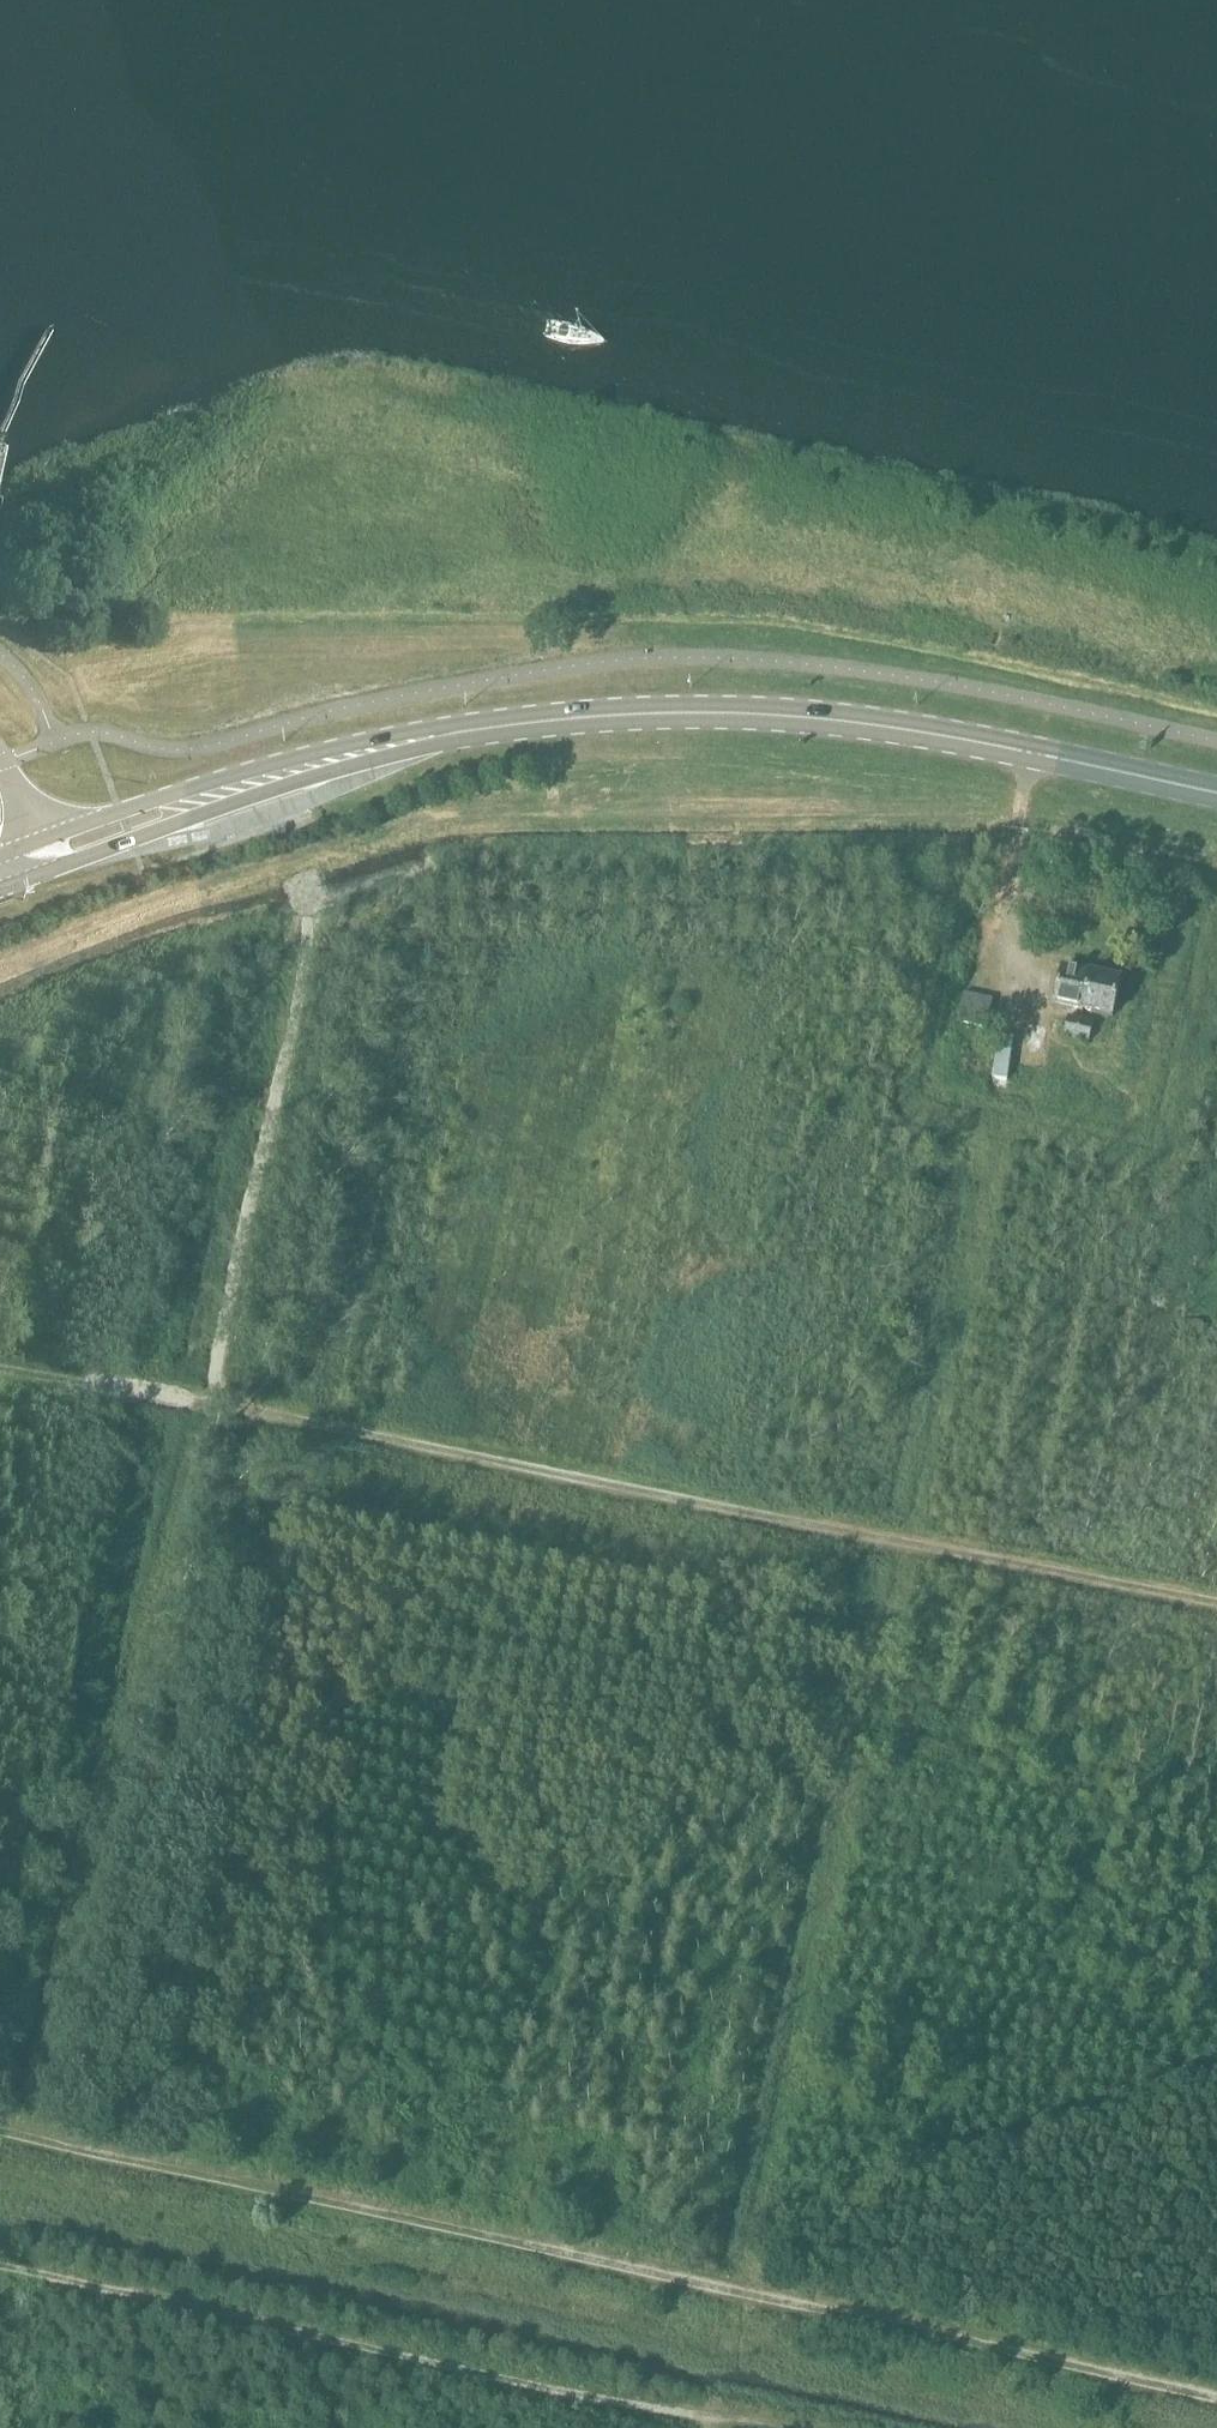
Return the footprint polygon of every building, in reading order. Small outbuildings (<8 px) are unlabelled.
[(1054,1004),(1112,1018),(1121,981),(1063,968),(1054,1004)] [(986,1028),(992,999),(964,993),(958,1022),(986,1028)] [(1089,1041),(1094,1021),(1068,1016),(1064,1035),(1089,1041)]
